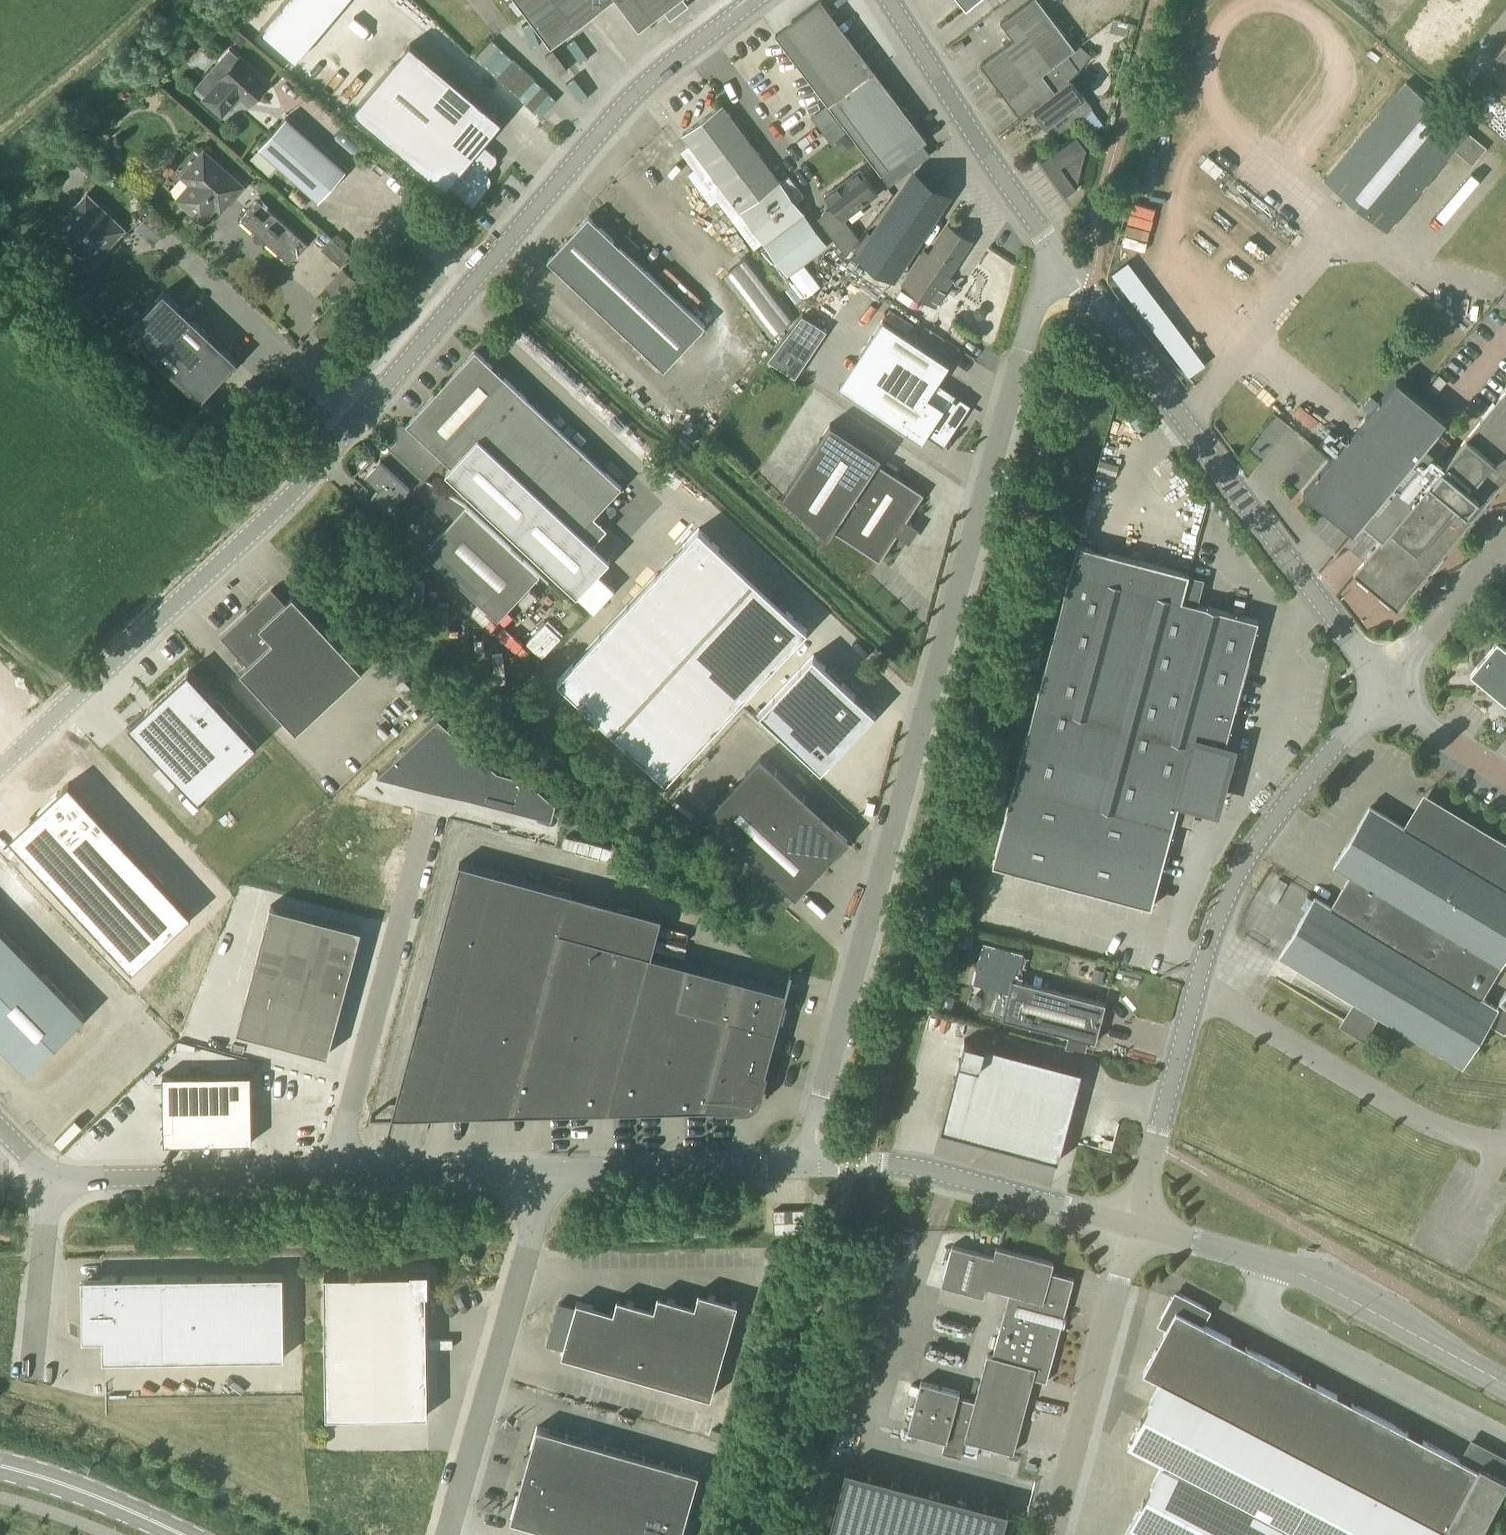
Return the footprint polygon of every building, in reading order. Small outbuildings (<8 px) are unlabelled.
[(260,29),(296,59),(346,0),(285,0),(260,29)] [(552,44),(609,0),(518,0),(552,44)] [(675,0),(619,0),(639,27),(675,0)] [(874,70),(822,0),(821,0),(784,28),(836,98),(874,70)] [(966,8),(977,0),(960,0),(966,8)] [(1020,118),(1033,108),(1070,80),(1071,81),(1091,55),(1071,38),(1069,40),(1051,17),(1038,0),(1029,0),(1000,22),(1013,39),(980,65),(1020,118)] [(1489,55),(1505,69),(1505,35),(1489,55)] [(488,186),(491,179),(487,173),(495,163),(496,162),(497,161),(497,160),(497,159),(497,158),(496,156),(495,155),(482,144),(502,121),(410,44),(354,111),(445,188),(448,185),(473,207),(486,191),(485,190),(488,186)] [(250,104),(269,83),(240,58),(202,100),(222,119),(241,97),(250,104)] [(836,98),(828,104),(882,175),(889,169),(905,157),(927,140),(875,70),(874,70),(836,98)] [(316,87),(334,113),(346,104),(329,78),(316,87)] [(1092,108),(1071,81),(1070,80),(1033,108),(1047,126),(1063,114),(1071,124),(1092,108)] [(1473,166),(1487,148),(1469,133),(1405,81),(1323,180),(1387,232),(1454,151),(1473,166)] [(788,276),(828,245),(781,182),(722,104),(682,134),(689,144),(763,242),(788,276)] [(346,171),(286,118),(260,147),(250,159),(270,178),(280,166),(319,201),(346,171)] [(1065,195),(1078,187),(1077,186),(1086,150),(1087,150),(1077,136),(1041,161),(1065,195)] [(694,168),(717,199),(754,248),(763,242),(689,144),(680,150),(694,168)] [(221,211),(243,186),(204,152),(182,176),(191,184),(178,199),(202,221),(216,206),(221,211)] [(1443,178),(1452,187),(1470,168),(1461,159),(1443,178)] [(846,256),(859,239),(844,218),(877,193),(860,170),(826,196),(834,205),(817,217),(846,256)] [(892,278),(948,194),(916,173),(860,257),(892,278)] [(90,267),(125,229),(87,194),(52,232),(90,267)] [(290,264),(308,244),(258,200),(240,219),(290,264)] [(664,369),(705,325),(589,215),(547,259),(664,369)] [(949,276),(973,241),(948,225),(929,254),(925,251),(902,285),(936,307),(954,279),(949,276)] [(331,238),(323,246),(341,262),(349,253),(331,238)] [(338,299),(356,279),(343,268),(325,287),(338,299)] [(128,331),(201,401),(237,362),(164,292),(128,331)] [(773,363),(794,377),(826,331),(805,317),(773,363)] [(963,400),(953,394),(937,383),(949,364),(881,320),(860,353),(850,368),(868,380),(855,399),(921,442),(926,435),(943,446),(965,414),(957,409),(963,400)] [(407,424),(410,427),(392,447),(426,479),(445,459),(452,466),(446,473),(577,596),(610,560),(580,532),(622,487),(476,350),(407,424)] [(1505,481),(1505,391),(1446,463),(1426,446),(1446,421),(1416,397),(1397,380),(1377,404),(1369,414),(1333,458),(1304,492),(1324,509),(1353,533),(1363,522),(1383,539),(1353,575),(1397,612),(1505,481)] [(1369,414),(1377,404),(1370,398),(1362,408),(1369,414)] [(903,536),(910,525),(906,522),(924,494),(877,463),(881,456),(831,423),(783,496),(828,537),(832,530),(880,562),(899,533),(903,536)] [(428,481),(426,479),(392,447),(366,475),(380,488),(372,495),(389,510),(410,488),(417,494),(428,481)] [(499,619),(540,574),(467,505),(425,550),(499,619)] [(669,781),(811,629),(701,527),(559,679),(669,781)] [(1237,741),(1227,738),(1259,616),(1198,598),(1204,576),(1189,572),(1189,568),(1077,540),(993,861),(1151,902),(1178,798),(1220,808),(1237,741)] [(285,603),(272,589),(220,636),(248,666),(240,672),(296,732),(330,701),(316,686),(348,656),(293,596),(285,603)] [(1497,642),(1470,674),(1505,704),(1505,649),(1497,642)] [(814,655),(759,713),(822,770),(876,712),(814,655)] [(251,744),(183,671),(124,726),(192,799),(251,744)] [(439,717),(375,774),(553,822),(557,806),(529,781),(498,773),(439,717)] [(850,839),(761,757),(707,815),(797,897),(850,839)] [(139,969),(199,913),(73,778),(43,806),(56,821),(27,848),(139,969)] [(1379,1014),(1462,1066),(1488,1023),(1505,1033),(1505,1032),(1505,991),(1500,999),(1501,1000),(1497,1007),(1481,997),(1505,956),(1505,842),(1424,792),(1405,823),(1370,803),(1334,862),(1350,871),(1414,909),(1395,941),(1331,903),(1316,894),(1280,955),(1354,998),(1341,1018),(1338,1022),(1364,1039),(1379,1014)] [(785,991),(652,955),(662,916),(569,891),(569,894),(459,865),(391,1116),(490,1113),(716,1108),(716,1111),(732,1111),(732,1096),(751,1095),(754,1100),(761,1094),(758,1090),(762,1073),(765,1073),(767,1067),(770,1067),(774,1051),(772,1050),(792,972),(790,971),(785,991)] [(1395,941),(1414,909),(1350,871),(1331,903),(1395,941)] [(365,926),(274,903),(242,1026),(332,1050),(365,926)] [(0,929),(0,1044),(27,1071),(84,1015),(0,929)] [(1096,1042),(1106,1003),(1018,981),(1025,953),(984,942),(973,983),(993,989),(987,1014),(1096,1042)] [(1107,971),(1100,970),(1097,981),(1104,983),(1107,971)] [(964,1040),(940,1130),(1058,1161),(1082,1071),(964,1040)] [(277,1064),(174,1064),(173,1142),(277,1142),(277,1064)] [(774,1234),(805,1233),(804,1209),(773,1210),(774,1234)] [(1047,1381),(1068,1302),(1074,1278),(1052,1272),(1054,1263),(997,1247),(994,1257),(952,1245),(942,1285),(984,1296),(987,1287),(1010,1293),(1003,1320),(994,1352),(993,1356),(988,1354),(975,1401),(959,1397),(960,1391),(921,1381),(908,1430),(945,1440),(942,1452),(960,1457),(965,1440),(1014,1453),(1034,1378),(1047,1381)] [(326,1416),(427,1415),(426,1292),(428,1292),(428,1272),(411,1272),(411,1274),(324,1275),(326,1416)] [(283,1274),(102,1277),(82,1277),(82,1329),(83,1339),(103,1339),(103,1360),(285,1357),(283,1274)] [(1166,1329),(1143,1373),(1161,1382),(1128,1444),(1164,1463),(1125,1534),(1481,1534),(1505,1488),(1505,1457),(1471,1438),(1460,1460),(1204,1325),(1212,1310),(1175,1291),(1158,1325),(1166,1329)] [(711,1398),(738,1303),(699,1292),(695,1306),(658,1295),(654,1309),(617,1298),(613,1312),(577,1301),(575,1308),(559,1303),(547,1344),(563,1349),(561,1355),(711,1398)] [(1146,1382),(1149,1376),(1143,1373),(1140,1379),(1146,1382)] [(838,1479),(861,1485),(878,1415),(855,1410),(838,1479)] [(698,1474),(537,1427),(510,1519),(565,1534),(681,1534),(698,1474)] [(895,1519),(851,1508),(844,1534),(891,1534),(895,1519)]
